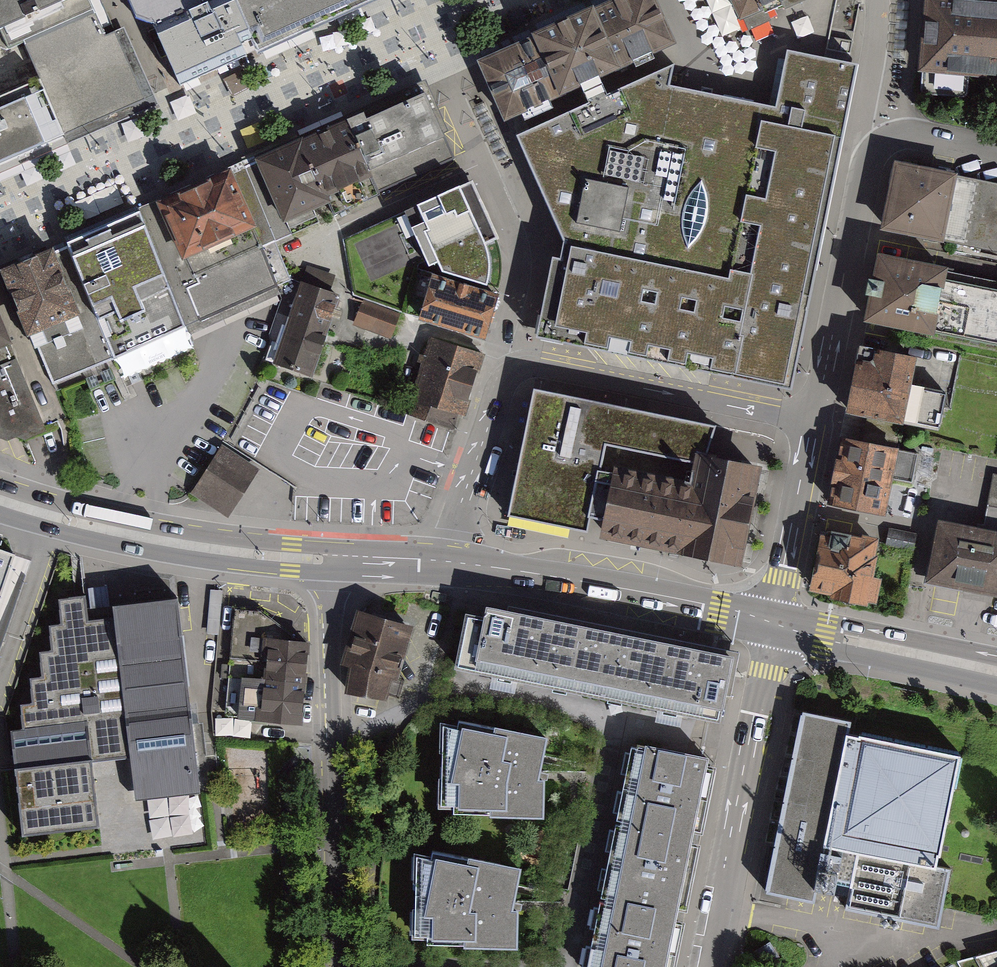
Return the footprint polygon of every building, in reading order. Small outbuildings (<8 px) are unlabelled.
[(82,0),(0,0),(0,36),(82,0)] [(137,15),(153,23),(206,0),(130,0),(137,15)] [(257,51),(234,0),(229,0),(155,33),(179,86),(257,51)] [(257,51),(372,0),(234,0),(257,51)] [(594,15),(619,71),(674,47),(653,0),(630,0),(594,15)] [(738,22),(785,0),(727,0),(738,22)] [(958,0),(924,0),(918,74),(996,81),(996,4),(958,0)] [(42,86),(64,138),(145,103),(104,8),(23,43),(42,86)] [(594,15),(524,47),(550,102),(619,71),(594,15)] [(524,47),(481,67),(510,131),(554,111),(550,102),(524,47)] [(791,391),(858,64),(786,50),(776,107),(707,92),(671,84),(678,68),(674,64),(516,136),(565,246),(547,337),(791,391)] [(0,103),(0,165),(64,138),(42,86),(0,103)] [(360,112),(344,119),(380,196),(456,161),(422,90),(362,118),(360,112)] [(344,119),(245,165),(277,243),(333,223),(335,215),(380,196),(344,119)] [(245,165),(153,204),(176,262),(163,267),(173,292),(187,326),(191,337),(285,298),(265,248),(277,243),(245,165)] [(894,167),(882,230),(996,252),(996,186),(894,167)] [(475,178),(424,199),(456,276),(507,255),(475,178)] [(153,204),(139,209),(163,267),(176,262),(153,204)] [(139,209),(63,242),(66,248),(99,325),(171,294),(173,292),(163,267),(139,209)] [(420,209),(372,228),(380,247),(368,252),(375,269),(391,262),(385,249),(414,237),(411,229),(426,223),(420,209)] [(0,269),(0,280),(29,350),(37,347),(84,328),(53,253),(51,247),(0,269)] [(84,328),(37,347),(53,385),(114,358),(99,325),(66,248),(53,253),(84,328)] [(876,262),(865,324),(996,347),(996,283),(876,262)] [(272,363),(313,377),(342,296),(302,281),(272,363)] [(432,285),(417,332),(485,353),(500,307),(432,285)] [(195,347),(171,294),(99,325),(114,358),(123,379),(126,377),(166,360),(195,347)] [(361,307),(356,325),(394,338),(400,320),(361,307)] [(12,342),(0,315),(0,348),(12,342)] [(463,430),(484,356),(432,341),(411,416),(463,430)] [(12,342),(0,348),(0,438),(5,440),(48,429),(12,342)] [(916,360),(857,350),(844,416),(945,434),(951,398),(910,391),(916,360)] [(507,519),(595,537),(740,565),(759,470),(712,461),(718,429),(687,423),(532,393),(520,455),(507,519)] [(897,451),(842,439),(828,507),(883,518),(897,451)] [(260,468),(227,447),(196,496),(229,516),(260,468)] [(936,521),(923,583),(996,598),(996,483),(987,532),(936,521)] [(875,542),(824,532),(811,591),(874,604),(880,579),(868,577),(875,542)] [(14,555),(0,551),(0,595),(14,555)] [(92,755),(130,750),(135,797),(200,790),(177,587),(112,594),(114,610),(89,613),(86,586),(58,590),(61,616),(49,617),(52,641),(39,643),(42,667),(29,669),(32,694),(20,695),(23,721),(10,722),(22,827),(99,818),(92,755)] [(455,670),(720,725),(734,659),(486,608),(484,618),(466,615),(455,670)] [(260,611),(235,610),(225,709),(237,711),(236,723),(302,729),(306,642),(292,641),(292,636),(260,611)] [(414,627),(357,611),(343,663),(349,665),(390,678),(400,681),(414,627)] [(390,678),(349,665),(344,694),(387,701),(390,678)] [(847,735),(850,724),(818,718),(802,714),(766,893),(814,903),(825,847),(847,735)] [(553,741),(440,724),(438,816),(542,818),(553,741)] [(959,757),(847,735),(825,847),(854,853),(937,870),(959,757)] [(636,747),(592,966),(671,966),(712,762),(636,747)] [(937,870),(854,853),(843,908),(940,928),(944,906),(946,896),(951,872),(937,870)] [(523,874),(413,855),(411,947),(518,949),(523,874)] [(981,958),(986,966),(996,966),(996,953),(981,958)]
